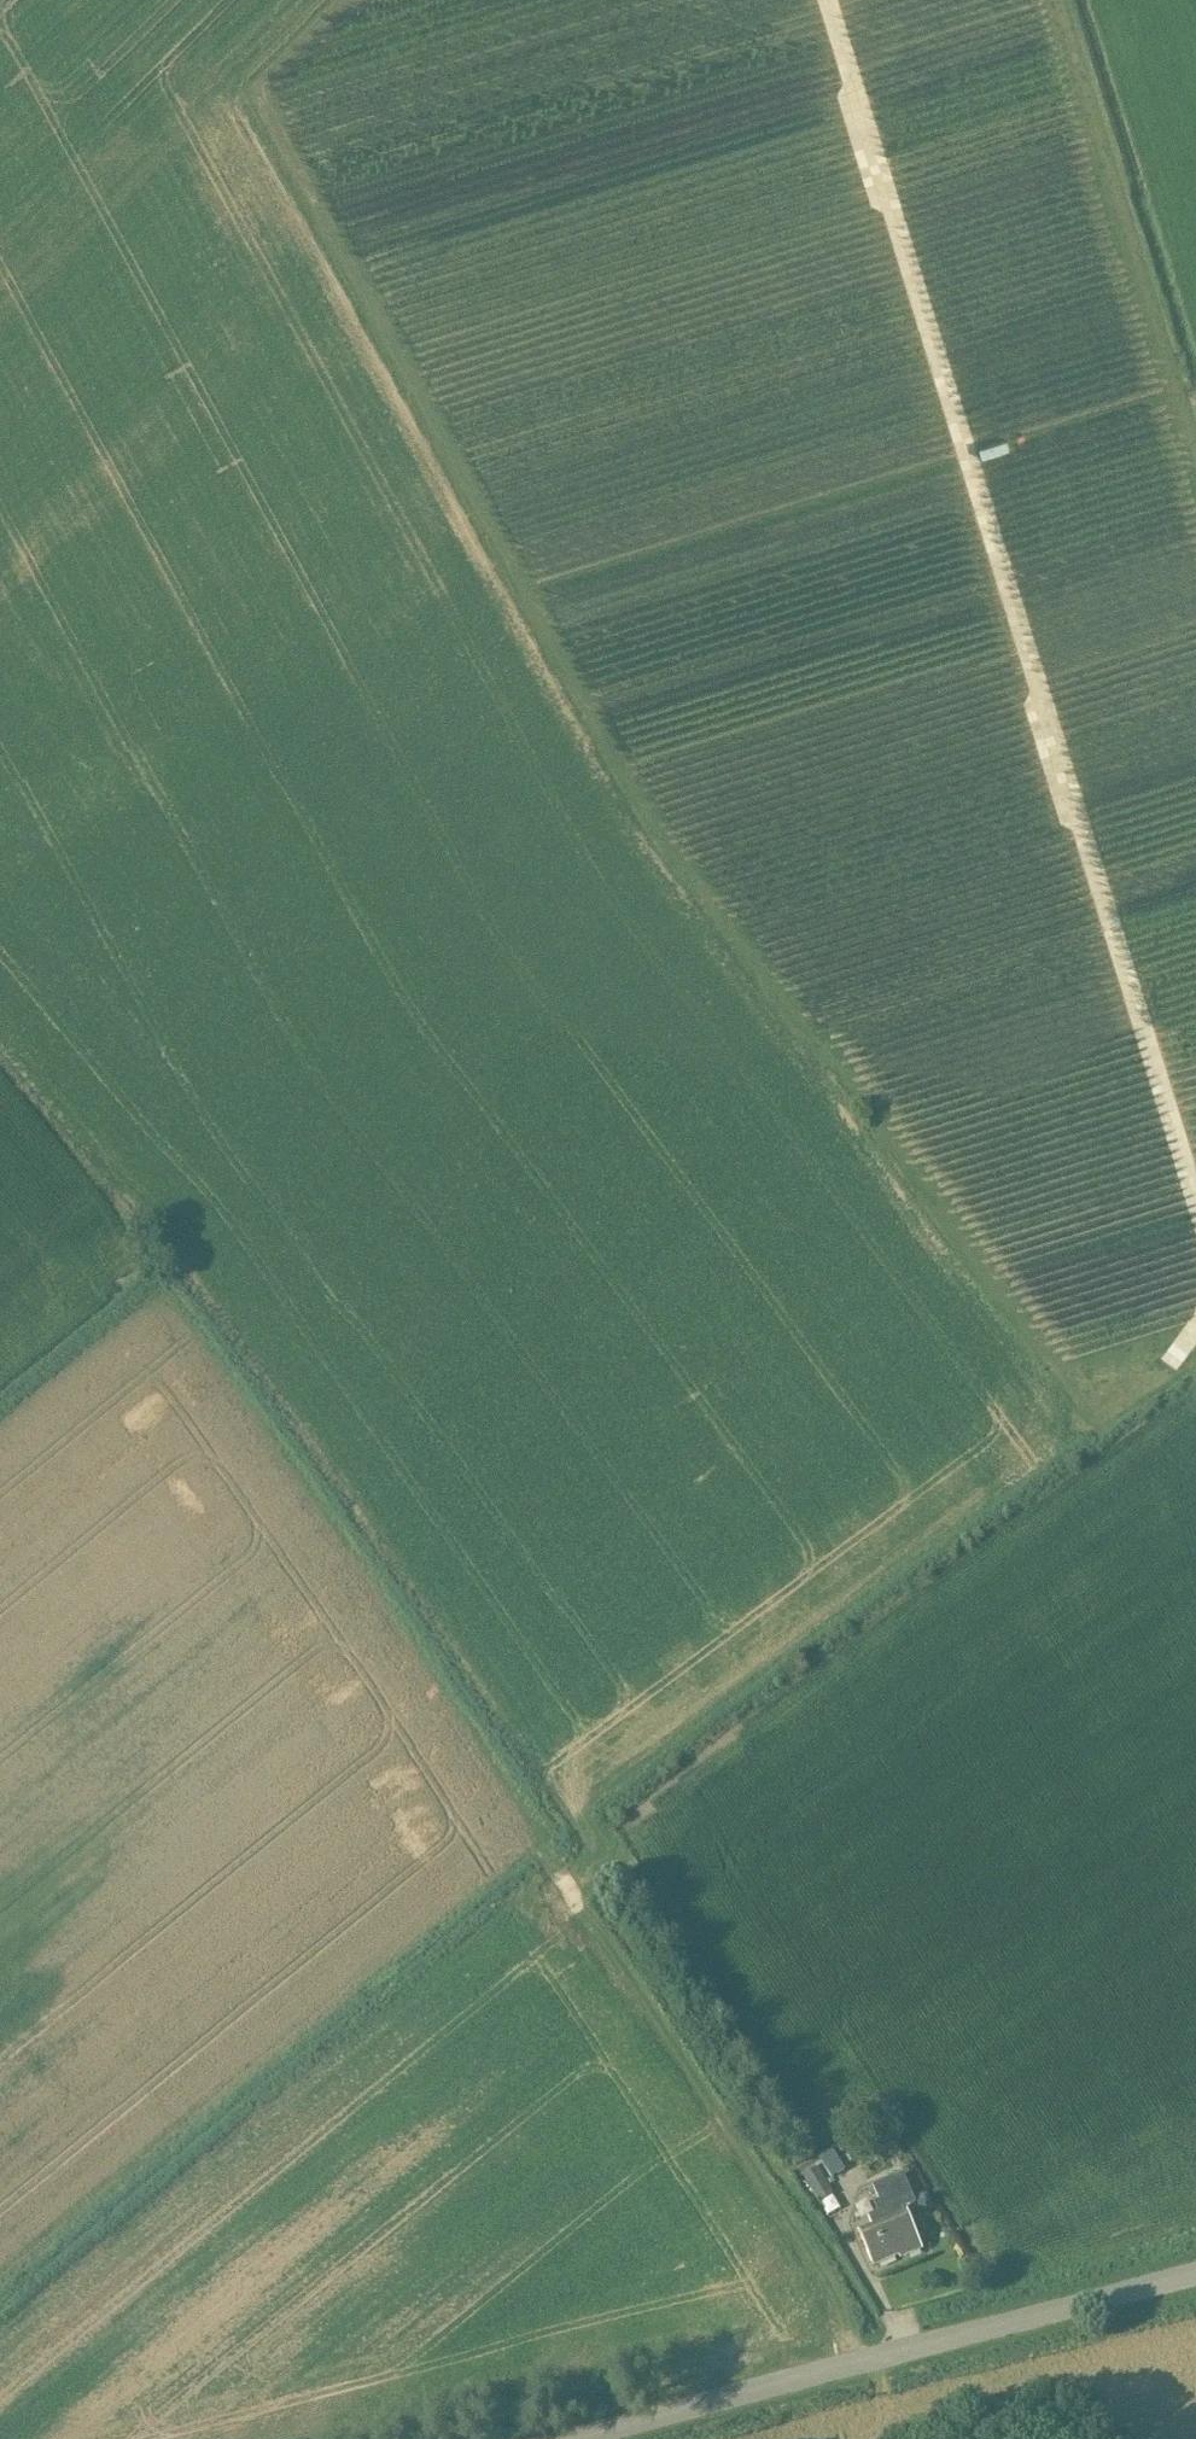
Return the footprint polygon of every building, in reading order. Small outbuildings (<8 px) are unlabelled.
[(836,2157),(823,2165),(831,2179),(844,2171),(836,2157)] [(835,2195),(819,2169),(803,2178),(819,2204),(835,2195)] [(922,2250),(905,2210),(916,2205),(903,2176),(873,2188),(879,2203),(874,2205),(878,2214),(868,2219),(872,2228),(859,2233),(874,2268),(907,2254),(908,2256),(922,2250)]
